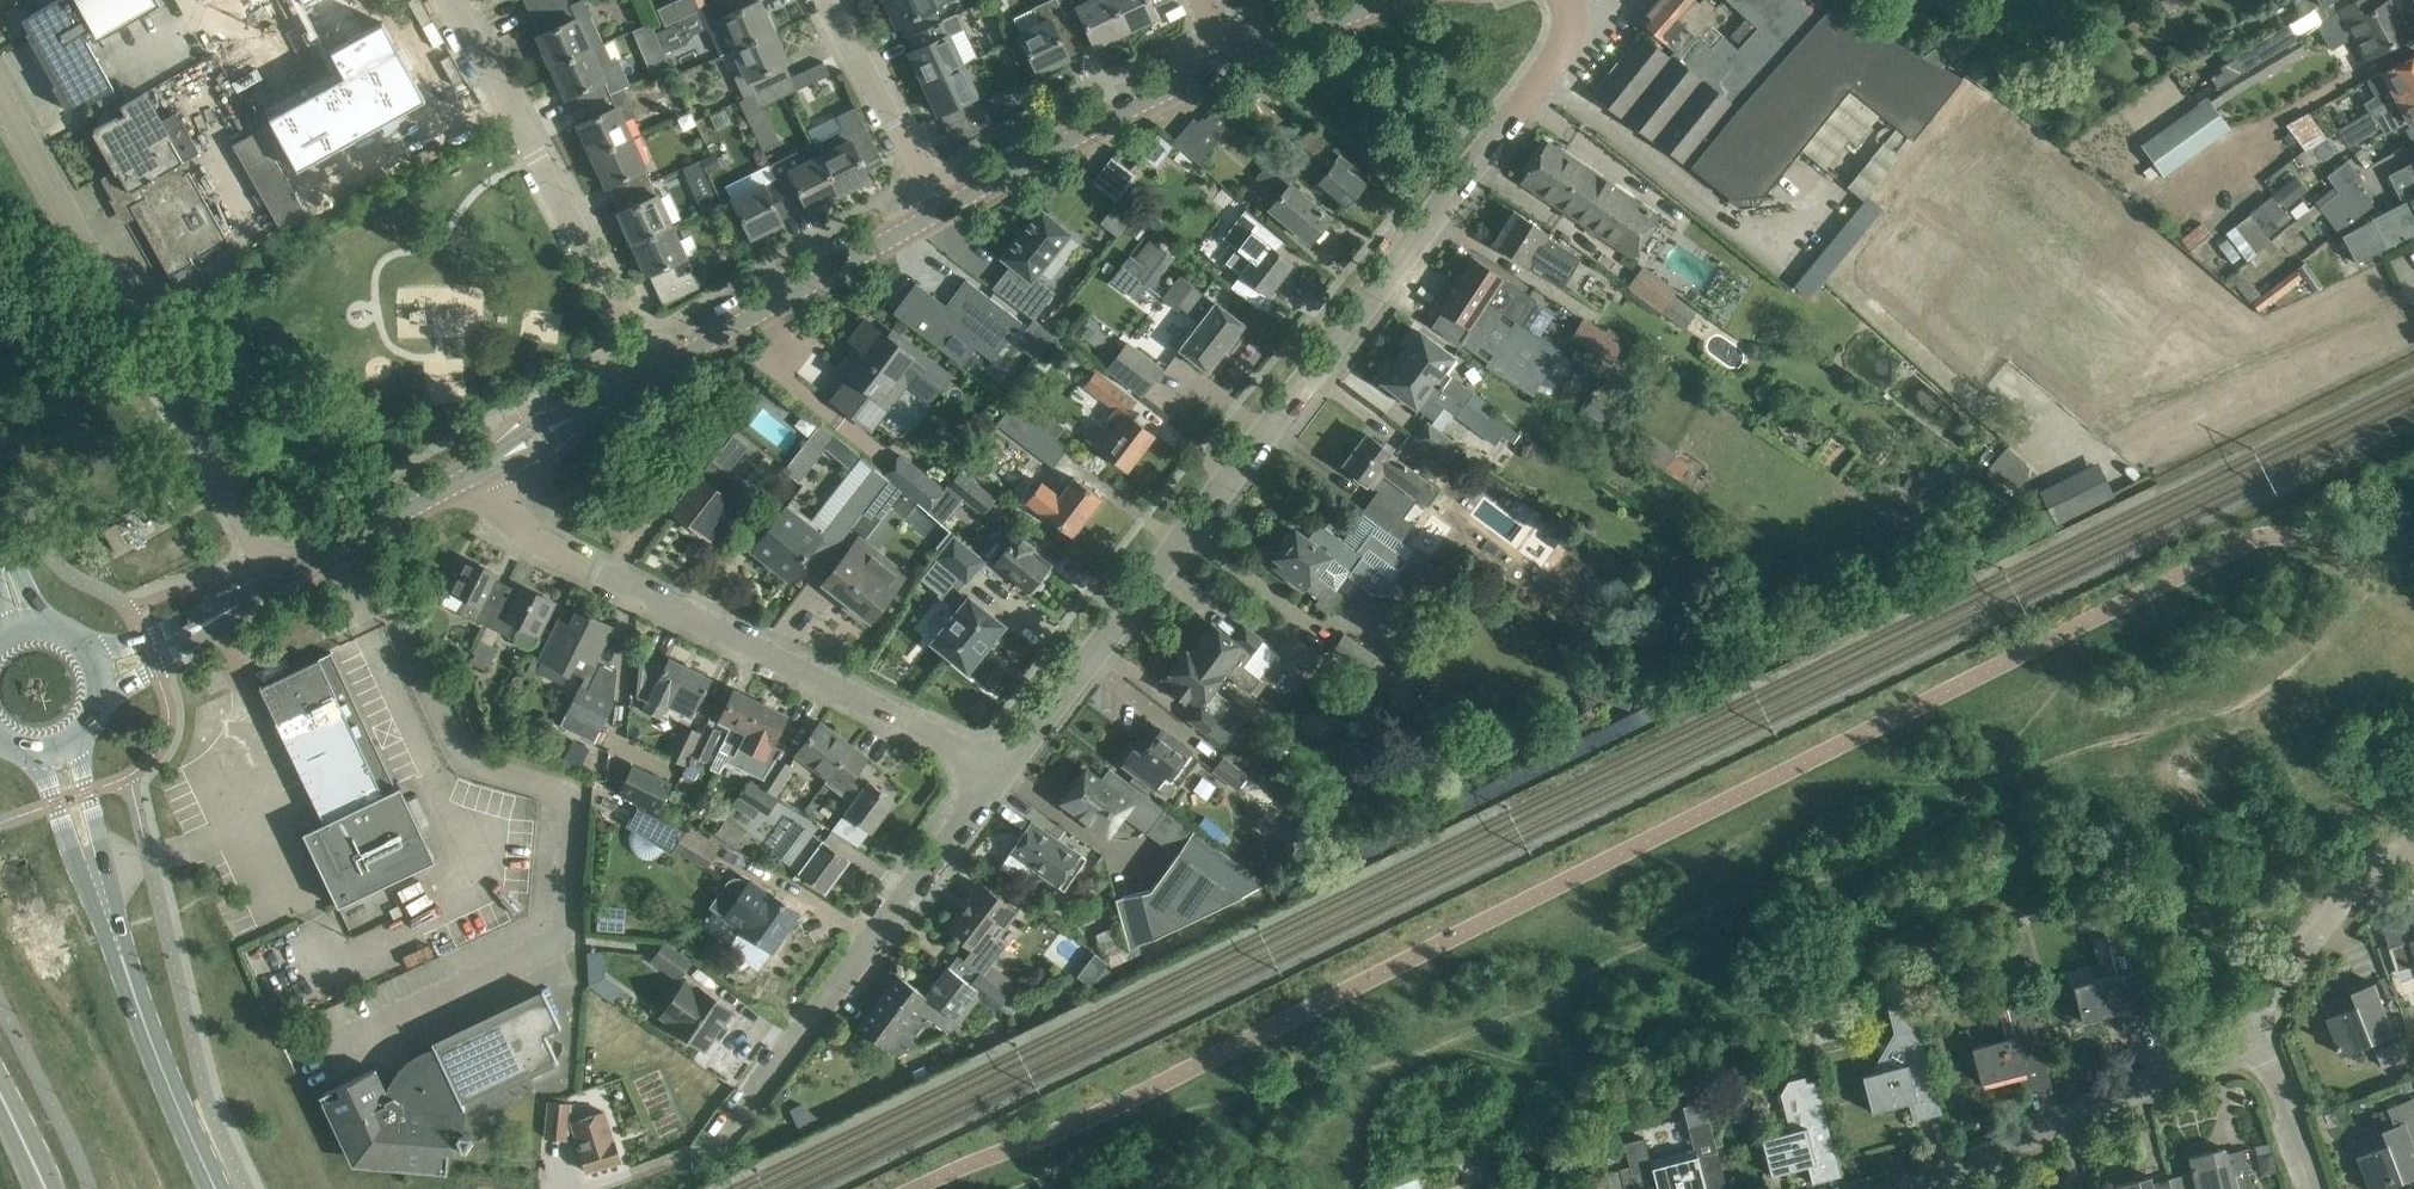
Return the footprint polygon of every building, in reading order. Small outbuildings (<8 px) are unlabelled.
[(66,109),(93,93),(96,98),(114,88),(86,39),(93,35),(96,40),(160,4),(158,0),(55,0),(22,19),(29,31),(26,33),(56,84),(53,86),(66,109)] [(330,150),(341,144),(352,147),(356,136),(366,130),(377,133),(380,123),(392,117),(403,120),(406,109),(425,98),(415,79),(418,68),(407,65),(401,54),(404,43),(393,40),(382,21),(364,32),(353,29),(357,16),(348,0),(302,0),(303,1),(297,24),(307,44),(330,50),(343,75),(327,84),(316,81),(312,92),(302,98),(290,95),(287,106),(268,116),(279,135),(276,141),(280,148),(287,150),(297,169),(316,158),(327,161),(330,150)] [(527,6),(534,21),(542,18),(541,17),(571,3),(570,0),(541,0),(527,6)] [(674,0),(657,8),(664,25),(677,20),(682,17),(674,0)] [(715,2),(701,8),(722,53),(735,47),(773,29),(759,0),(757,0),(748,4),(747,0),(719,0),(715,2)] [(897,25),(907,21),(913,33),(941,20),(935,6),(948,0),(885,0),(897,25)] [(1059,0),(1046,0),(1033,6),(1040,23),(1019,33),(1037,72),(1069,57),(1064,47),(1076,41),(1080,49),(1081,49),(1077,41),(1078,40),(1059,0)] [(1078,40),(1090,35),(1094,45),(1127,30),(1113,0),(1089,0),(1086,1),(1085,0),(1059,0),(1078,40)] [(1127,30),(1157,16),(1149,0),(1113,0),(1127,30)] [(1664,42),(1740,103),(1818,18),(1799,0),(1781,0),(1757,27),(1746,17),(1730,35),(1741,45),(1738,48),(1709,23),(1711,21),(1707,17),(1716,8),(1707,0),(1701,0),(1699,2),(1696,0),(1657,0),(1640,20),(1646,26),(1664,42)] [(1781,0),(1728,0),(1746,17),(1757,27),(1781,0)] [(1818,18),(1828,7),(1821,0),(1799,0),(1818,18)] [(2141,8),(2157,0),(2135,0),(2141,8)] [(2300,13),(2319,2),(2320,3),(2325,0),(2292,0),(2300,13)] [(2408,34),(2389,0),(2387,0),(2378,5),(2375,0),(2354,0),(2337,9),(2327,21),(2339,44),(2353,37),(2364,58),(2408,34)] [(591,47),(571,3),(541,17),(542,18),(548,30),(537,35),(551,65),(591,47)] [(1954,87),(1962,77),(1828,7),(1818,18),(1740,103),(1664,42),(1659,48),(1641,33),(1592,93),(1622,117),(1623,116),(1653,140),(1654,138),(1684,162),(1690,166),(1690,167),(1730,199),(1760,199),(1849,88),(1912,139),(1942,102),(1954,87)] [(2247,73),(2317,25),(2310,14),(2291,24),(2289,22),(2234,53),(2247,73)] [(685,39),(677,20),(664,25),(655,30),(664,49),(685,39)] [(923,82),(962,64),(941,20),(913,33),(905,37),(905,38),(913,34),(919,47),(909,51),(923,82)] [(1963,25),(1950,35),(1963,51),(1975,41),(1963,25)] [(755,90),(782,78),(777,66),(787,61),(773,29),(735,47),(744,66),(733,71),(744,95),(755,90)] [(206,56),(214,51),(207,38),(199,43),(206,56)] [(603,41),(591,47),(551,65),(566,97),(576,92),(582,105),(611,91),(601,68),(613,62),(603,41)] [(2208,100),(2214,108),(2235,93),(2261,77),(2307,51),(2301,41),(2254,68),(2208,100)] [(2367,77),(2376,93),(2363,99),(2369,111),(2370,112),(2413,87),(2413,52),(2367,76),(2367,77)] [(647,63),(651,73),(671,64),(666,54),(647,63)] [(962,64),(923,82),(937,113),(948,109),(960,136),(953,139),(953,140),(990,123),(962,64)] [(755,90),(762,105),(797,89),(791,75),(783,79),(782,78),(755,90)] [(1029,86),(1012,93),(1019,108),(1036,100),(1029,86)] [(1954,87),(1942,102),(1953,111),(1965,96),(1954,87)] [(2370,112),(2374,120),(2385,115),(2392,128),(2407,121),(2413,117),(2413,87),(2370,112)] [(610,145),(632,136),(611,91),(582,105),(574,109),(574,110),(582,106),(588,119),(578,123),(592,153),(610,145)] [(144,92),(121,105),(125,113),(118,117),(117,114),(93,128),(116,168),(100,177),(120,211),(129,206),(170,276),(193,262),(190,256),(197,252),(199,256),(228,239),(189,171),(185,173),(179,163),(200,151),(177,111),(160,120),(144,92)] [(760,106),(753,92),(740,98),(747,112),(760,106)] [(2208,99),(2177,121),(2143,146),(2163,175),(2228,128),(2214,108),(2208,100),(2208,99)] [(1194,117),(1173,140),(1199,163),(1238,117),(1220,102),(1205,119),(1203,116),(1199,121),(1194,117)] [(843,128),(815,142),(820,153),(840,193),(869,178),(863,166),(880,157),(882,162),(883,161),(856,106),(836,115),(843,128)] [(711,115),(717,128),(731,122),(725,109),(711,115)] [(2370,112),(2369,111),(2336,130),(2336,131),(2345,146),(2370,132),(2378,127),(2376,123),(2374,120),(2370,112)] [(2305,112),(2284,124),(2303,150),(2325,137),(2305,112)] [(280,227),(307,212),(313,223),(328,214),(320,201),(318,202),(305,209),(294,191),(259,129),(257,130),(245,137),(232,144),(280,227)] [(1300,141),(1322,160),(1319,163),(1327,170),(1317,182),(1346,206),(1365,183),(1345,167),(1349,162),(1309,129),(1300,141)] [(652,180),(632,136),(610,145),(592,153),(606,185),(616,181),(622,193),(652,180)] [(1632,256),(1633,253),(1659,216),(1547,141),(1520,181),(1632,256)] [(840,193),(820,153),(807,159),(802,148),(772,163),(777,175),(792,204),(803,198),(808,209),(840,193)] [(1290,184),(1300,172),(1277,152),(1256,177),(1279,196),(1270,207),(1310,241),(1330,217),(1290,184)] [(716,153),(701,160),(708,173),(722,166),(716,153)] [(1112,155),(1094,179),(1092,181),(1093,181),(1115,198),(1117,200),(1137,174),(1112,155)] [(699,159),(683,166),(689,177),(704,170),(699,159)] [(2335,191),(2318,204),(2340,232),(2375,205),(2359,184),(2365,180),(2349,159),(2325,178),(2335,191)] [(2389,174),(2399,195),(2411,190),(2413,196),(2372,218),(2373,219),(2343,235),(2357,262),(2413,233),(2413,161),(2389,174)] [(777,175),(731,197),(751,237),(782,221),(777,211),(790,205),(794,213),(795,212),(791,205),(792,204),(777,175)] [(672,223),(652,180),(622,193),(614,197),(615,198),(623,194),(628,207),(618,212),(632,241),(672,223)] [(2285,208),(2300,196),(2288,181),(2273,193),(2285,208)] [(305,209),(318,202),(307,183),(294,191),(305,209)] [(712,187),(696,194),(703,209),(719,202),(712,187)] [(2290,219),(2273,196),(2250,214),(2268,237),(2290,219)] [(1033,317),(1034,316),(1054,291),(1036,276),(1070,233),(1041,209),(1025,228),(1024,228),(1017,237),(1018,237),(1002,257),(1011,264),(994,286),(993,287),(1033,317)] [(1244,210),(1223,237),(1236,248),(1226,261),(1227,262),(1241,273),(1231,286),(1258,307),(1293,262),(1276,249),(1283,241),(1262,224),(1244,210)] [(1563,287),(1581,259),(1546,237),(1549,232),(1514,210),(1493,244),(1513,257),(1563,287)] [(1846,219),(1790,286),(1806,299),(1862,232),(1846,219)] [(692,267),(672,223),(632,241),(647,274),(657,269),(663,281),(661,282),(670,299),(663,303),(700,287),(691,267),(692,267)] [(1132,256),(1111,282),(1136,301),(1150,282),(1172,253),(1151,238),(1135,259),(1132,256)] [(1472,255),(1456,280),(1497,306),(1504,295),(1523,308),(1532,294),(1503,275),(1492,268),(1472,255)] [(1641,267),(1629,285),(1623,293),(1656,316),(1660,310),(1684,328),(1696,312),(1671,294),(1674,290),(1641,267)] [(1179,348),(1208,370),(1244,323),(1180,274),(1162,296),(1178,308),(1180,305),(1200,321),(1179,348)] [(894,311),(893,312),(961,363),(961,362),(974,346),(992,360),(1022,320),(966,278),(946,304),(916,282),(894,311)] [(1486,364),(1532,394),(1562,349),(1497,306),(1456,280),(1428,322),(1488,361),(1486,364)] [(403,310),(407,334),(466,325),(462,301),(403,310)] [(850,375),(831,399),(865,425),(873,431),(908,386),(928,402),(936,392),(949,374),(892,330),(888,336),(872,324),(864,317),(847,339),(855,346),(839,367),(850,375)] [(1028,325),(1024,330),(1045,346),(1054,335),(1033,319),(1028,325)] [(1584,319),(1571,339),(1609,363),(1622,343),(1584,319)] [(1419,331),(1401,355),(1465,403),(1474,391),(1443,368),(1453,356),(1419,331)] [(1045,346),(1036,358),(1046,366),(1064,343),(1054,335),(1045,346)] [(1162,365),(1128,339),(1108,365),(1142,391),(1162,365)] [(1465,403),(1401,355),(1381,381),(1433,420),(1444,406),(1456,415),(1457,414),(1495,444),(1502,435),(1512,443),(1519,434),(1490,412),(1485,419),(1465,403)] [(752,366),(740,357),(731,368),(742,378),(752,366)] [(1101,420),(1087,438),(1126,468),(1152,434),(1126,414),(1136,402),(1095,371),(1086,383),(1118,408),(1106,423),(1101,420)] [(1012,404),(997,423),(1053,467),(1068,447),(1012,404)] [(785,506),(752,549),(788,576),(799,562),(811,546),(826,558),(846,534),(852,525),(880,490),(875,486),(884,475),(861,456),(863,454),(822,419),(783,469),(799,481),(825,447),(852,468),(817,512),(821,514),(812,526),(785,506)] [(713,460),(735,432),(722,422),(688,459),(703,471),(673,508),(703,532),(702,533),(704,534),(704,533),(716,542),(731,522),(720,513),(743,484),(713,460)] [(1427,422),(1416,438),(1451,464),(1463,448),(1427,422)] [(1367,433),(1344,464),(1356,472),(1353,476),(1367,487),(1370,483),(1371,484),(1382,470),(1414,494),(1425,479),(1393,455),(1394,454),(1367,433)] [(1637,458),(1662,473),(1669,461),(1645,446),(1637,458)] [(931,505),(945,488),(900,452),(887,468),(931,505)] [(994,498),(975,484),(959,472),(929,513),(944,524),(963,498),(983,513),(994,498)] [(875,486),(880,490),(889,479),(884,475),(875,486)] [(1040,487),(1028,501),(1072,535),(1101,497),(1074,476),(1056,499),(1040,487)] [(880,490),(852,525),(866,537),(892,506),(907,518),(919,504),(889,479),(880,490)] [(2056,525),(2110,499),(2105,488),(2102,482),(2064,501),(2056,485),(2040,493),(2049,512),(2056,525)] [(1374,496),(1363,510),(1362,512),(1363,513),(1387,531),(1399,514),(1374,496)] [(1410,547),(1387,531),(1363,513),(1343,540),(1319,523),(1307,538),(1295,529),(1293,532),(1286,534),(1285,536),(1285,542),(1274,557),(1278,560),(1274,565),(1305,589),(1306,589),(1318,598),(1314,603),(1327,613),(1342,594),(1336,589),(1349,570),(1350,571),(1362,556),(1427,604),(1436,592),(1420,581),(1432,559),(1410,546),(1410,547)] [(128,544),(116,522),(103,529),(115,551),(128,544)] [(1002,523),(980,550),(994,562),(1029,589),(1049,564),(1030,549),(1032,546),(1017,533),(1016,535),(1002,523)] [(939,558),(923,577),(942,592),(940,594),(958,608),(930,641),(967,671),(1005,624),(969,594),(967,597),(957,589),(965,580),(967,581),(984,560),(954,535),(937,556),(939,558)] [(854,545),(824,582),(870,619),(892,591),(891,591),(905,574),(861,539),(855,546),(854,545)] [(442,601),(489,624),(508,585),(494,578),(497,573),(464,557),(442,601)] [(520,590),(508,585),(489,624),(512,636),(519,622),(524,625),(522,629),(521,631),(521,632),(520,633),(520,634),(520,636),(521,637),(521,638),(522,640),(523,641),(524,641),(525,642),(526,642),(528,643),(529,643),(531,642),(532,642),(533,641),(534,640),(535,639),(536,638),(536,637),(538,632),(539,632),(555,601),(523,585),(520,590)] [(541,656),(571,672),(573,668),(588,675),(584,685),(582,684),(561,726),(594,742),(614,702),(617,670),(614,670),(595,660),(612,626),(593,616),(594,614),(589,612),(588,614),(578,609),(570,624),(560,619),(541,656)] [(1194,646),(1225,671),(1250,690),(1260,677),(1264,679),(1284,654),(1279,651),(1261,637),(1244,624),(1233,639),(1212,623),(1194,646)] [(1332,650),(1366,672),(1379,681),(1390,665),(1343,633),(1332,650)] [(1279,651),(1284,654),(1309,670),(1319,654),(1289,635),(1279,651)] [(482,638),(473,656),(490,664),(498,646),(482,638)] [(1194,646),(1191,644),(1165,678),(1176,686),(1172,692),(1184,701),(1188,695),(1200,704),(1189,718),(1207,731),(1207,730),(1225,743),(1247,715),(1229,701),(1230,700),(1213,687),(1225,671),(1194,646)] [(259,686),(301,774),(324,822),(317,825),(317,826),(303,832),(317,860),(316,860),(338,906),(435,860),(400,786),(396,788),(331,652),(259,686)] [(641,656),(636,696),(647,701),(643,709),(662,718),(669,704),(689,713),(693,712),(699,699),(701,699),(712,678),(669,657),(664,667),(641,656)] [(731,727),(722,746),(736,753),(761,702),(734,689),(719,721),(731,727)] [(761,702),(736,753),(753,761),(744,772),(752,777),(760,783),(779,754),(768,749),(770,745),(770,746),(786,714),(761,702)] [(820,722),(798,752),(829,775),(851,745),(820,722)] [(682,723),(666,756),(686,765),(701,733),(682,723)] [(692,754),(693,754),(706,760),(721,730),(706,724),(692,754)] [(1178,783),(1179,783),(1199,757),(1190,750),(1161,728),(1142,754),(1134,748),(1126,759),(1125,759),(1123,762),(1136,772),(1132,777),(1131,777),(1130,779),(1148,793),(1149,791),(1153,785),(1155,787),(1156,786),(1168,796),(1178,783)] [(574,740),(569,748),(585,756),(589,748),(574,740)] [(851,745),(829,775),(857,797),(845,813),(847,814),(835,829),(859,844),(869,830),(870,831),(894,799),(870,780),(868,782),(855,773),(867,757),(851,745)] [(760,783),(777,793),(796,762),(779,754),(760,783)] [(1223,756),(1212,769),(1237,788),(1247,775),(1223,756)] [(619,792),(648,806),(658,811),(672,783),(632,764),(619,792)] [(1164,809),(1109,767),(1100,779),(1085,768),(1072,785),(1068,782),(1061,793),(1064,796),(1061,800),(1107,835),(1122,814),(1147,832),(1164,809)] [(742,797),(748,800),(754,804),(768,813),(777,799),(750,781),(740,795),(742,797)] [(749,813),(754,804),(748,800),(742,797),(736,805),(749,813)] [(638,803),(626,825),(633,829),(632,831),(631,833),(630,836),(630,839),(630,841),(631,844),(631,846),(633,849),(634,851),(636,853),(638,855),(640,856),(643,858),(645,858),(648,859),(651,859),(653,859),(656,858),(658,857),(660,855),(662,854),(664,852),(666,849),(672,853),(674,849),(675,847),(680,838),(683,833),(687,827),(663,816),(638,803)] [(728,841),(738,826),(727,819),(717,834),(728,841)] [(1011,853),(1001,866),(1018,878),(1028,865),(1064,890),(1086,858),(1032,821),(1033,820),(1032,820),(1010,852),(1011,853)] [(825,891),(849,859),(807,828),(783,859),(825,891)] [(1193,830),(1168,864),(1150,889),(1117,898),(1131,948),(1267,884),(1193,830)] [(683,833),(680,838),(675,847),(703,865),(707,867),(715,851),(683,833)] [(1302,852),(1292,856),(1295,864),(1305,860),(1302,852)] [(748,884),(742,879),(741,878),(739,877),(737,877),(734,877),(733,877),(731,878),(729,880),(711,904),(743,926),(741,928),(772,950),(798,912),(768,891),(767,891),(752,879),(748,884)] [(973,948),(964,959),(983,973),(1004,946),(995,939),(1017,911),(982,884),(947,928),(954,934),(953,936),(957,939),(959,937),(973,948)] [(600,907),(598,931),(622,933),(624,909),(600,907)] [(1119,923),(1097,934),(1108,957),(1131,946),(1119,923)] [(2386,932),(2394,958),(2413,951),(2413,923),(2386,932)] [(2152,1023),(2146,1000),(2134,952),(2122,940),(2109,944),(2116,974),(2072,985),(2082,1021),(2118,1012),(2123,1030),(2152,1023)] [(679,977),(691,961),(665,942),(653,959),(679,977)] [(609,980),(609,949),(590,949),(590,993),(623,992),(623,980),(609,980)] [(1095,953),(1077,975),(1091,986),(1095,980),(1101,984),(1111,972),(1105,967),(1108,963),(1095,953)] [(2034,976),(2038,969),(2036,960),(2022,964),(2025,978),(2034,976)] [(949,966),(926,995),(940,1009),(953,1019),(972,994),(994,1011),(1007,995),(978,973),(971,983),(949,966)] [(995,983),(1017,1000),(1025,990),(1003,973),(995,983)] [(940,1009),(926,995),(900,975),(859,1027),(896,1056),(918,1046),(911,1041),(929,1019),(946,1033),(962,1026),(953,1019),(940,1009)] [(721,1022),(724,1018),(730,1009),(697,985),(694,989),(684,982),(659,1017),(703,1048),(712,1035),(718,1039),(727,1026),(721,1022)] [(2323,1002),(2344,1054),(2374,1042),(2383,1066),(2410,1055),(2400,1031),(2395,1033),(2375,982),(2323,1002)] [(359,1161),(447,1168),(448,1144),(469,1145),(470,1133),(460,1133),(462,1109),(465,1108),(462,1102),(464,1101),(553,1059),(555,1058),(557,1063),(559,1062),(545,1034),(559,1027),(560,1028),(561,1028),(544,990),(543,989),(542,990),(544,994),(542,995),(539,990),(435,1040),(438,1044),(436,1046),(433,1041),(432,1042),(434,1046),(437,1053),(417,1062),(413,1064),(409,1067),(406,1070),(403,1073),(400,1076),(398,1080),(396,1083),(395,1087),(394,1091),(393,1095),(389,1097),(387,1092),(377,1070),(376,1068),(323,1093),(353,1157),(356,1156),(359,1158),(359,1161)] [(2015,1035),(2003,1038),(1971,1047),(1981,1083),(2018,1073),(2022,1092),(2051,1084),(2029,1000),(2007,1005),(2015,1035)] [(1941,1113),(1935,1090),(1927,1058),(1915,1010),(1895,1015),(1903,1045),(1889,1068),(1862,1075),(1871,1111),(1908,1102),(1913,1120),(1941,1113)] [(1812,1183),(1841,1175),(1816,1079),(1794,1085),(1805,1126),(1761,1138),(1770,1174),(1807,1164),(1812,1183)] [(2403,1092),(2413,1087),(2411,1079),(2400,1083),(2403,1092)] [(1589,1101),(1588,1102),(1591,1109),(1592,1113),(1607,1107),(1602,1096),(1589,1101)] [(2382,1109),(2389,1127),(2354,1140),(2373,1188),(2383,1188),(2413,1177),(2413,1097),(2382,1109)] [(570,1103),(557,1102),(549,1101),(546,1136),(567,1138),(570,1103)] [(587,1171),(620,1161),(606,1114),(574,1124),(579,1141),(577,1141),(587,1171)] [(1725,1181),(1709,1119),(1688,1125),(1694,1149),(1650,1160),(1644,1137),(1623,1142),(1629,1165),(1619,1168),(1625,1188),(1727,1188),(1725,1181)] [(2243,1149),(2225,1153),(2224,1147),(2188,1156),(2192,1172),(2168,1178),(2171,1188),(2253,1188),(2243,1149)] [(2276,1171),(2271,1152),(2257,1156),(2262,1175),(2276,1171)] [(1605,1168),(1584,1174),(1588,1188),(1610,1188),(1605,1168)] [(2151,1182),(2150,1176),(2114,1185),(2115,1188),(2171,1188),(2168,1178),(2151,1182)]
